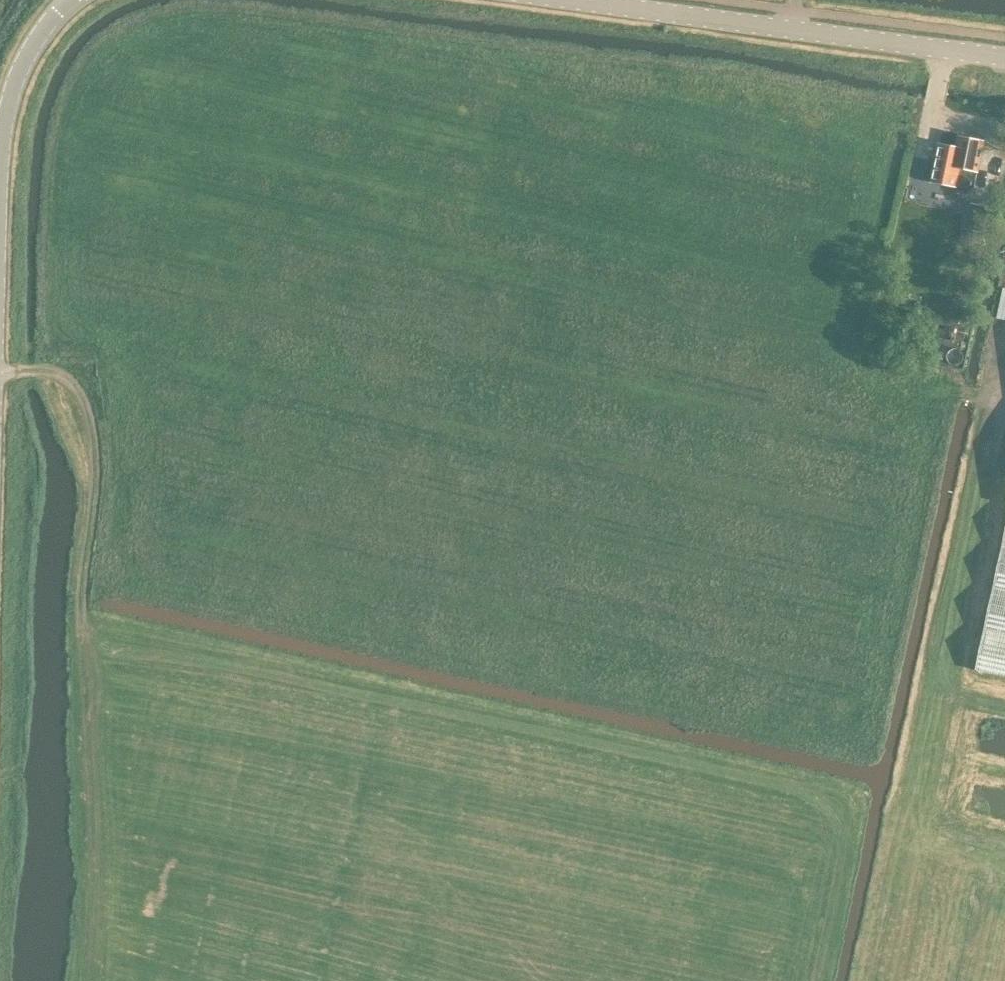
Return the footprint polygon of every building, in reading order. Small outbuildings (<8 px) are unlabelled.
[(940,143),(931,182),(974,191),(977,172),(978,172),(984,140),(959,135),(957,146),(940,143)] [(967,228),(981,231),(986,208),(972,204),(967,228)] [(977,671),(1004,677),(1004,538),(977,671)]
